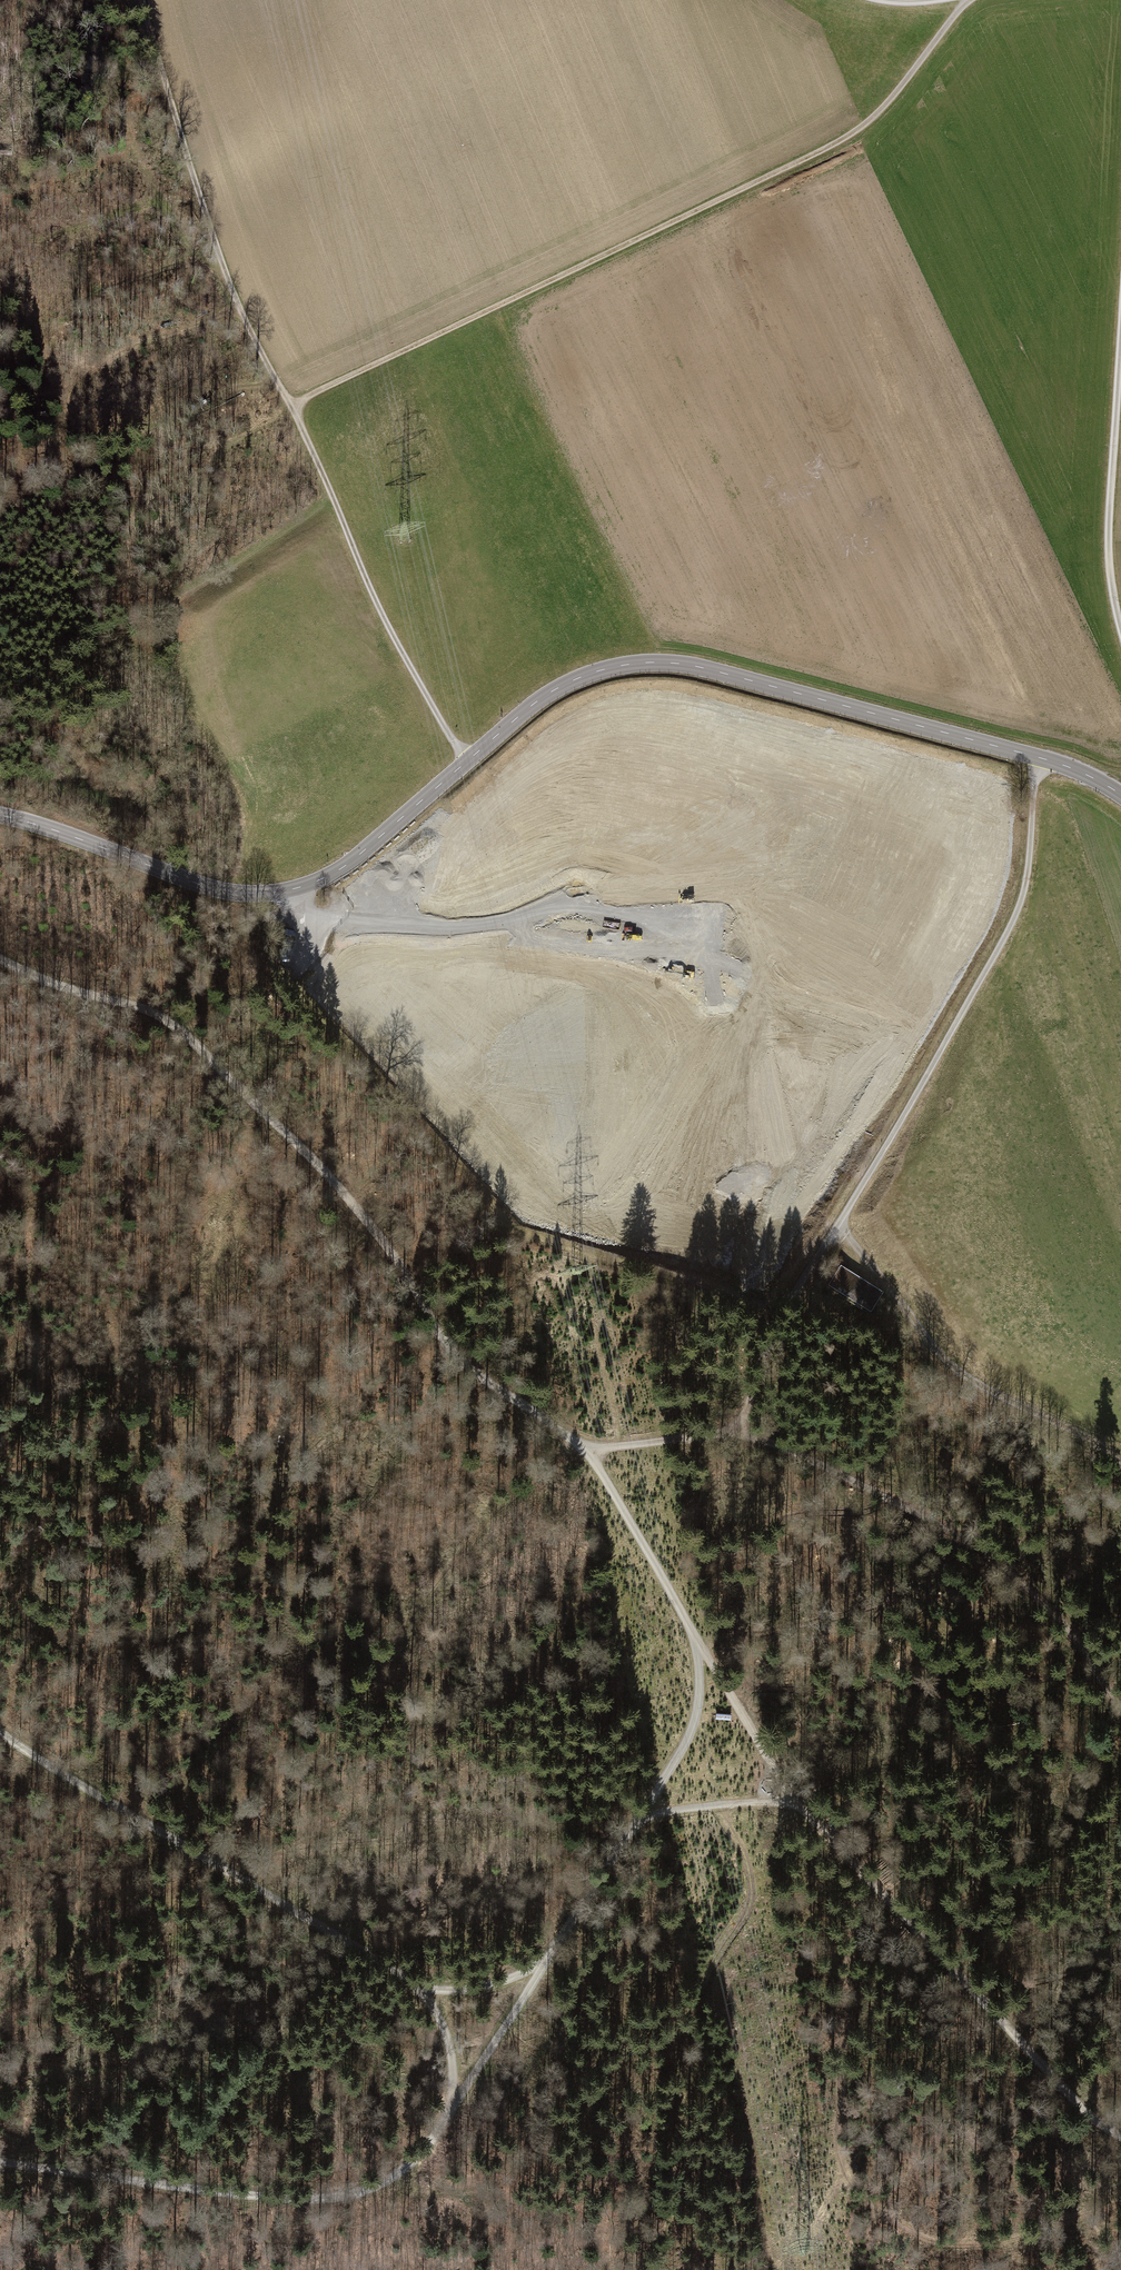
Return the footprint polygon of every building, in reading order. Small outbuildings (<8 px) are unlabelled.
[(828,1289),(871,1314),(882,1295),(839,1271),(828,1289)]
